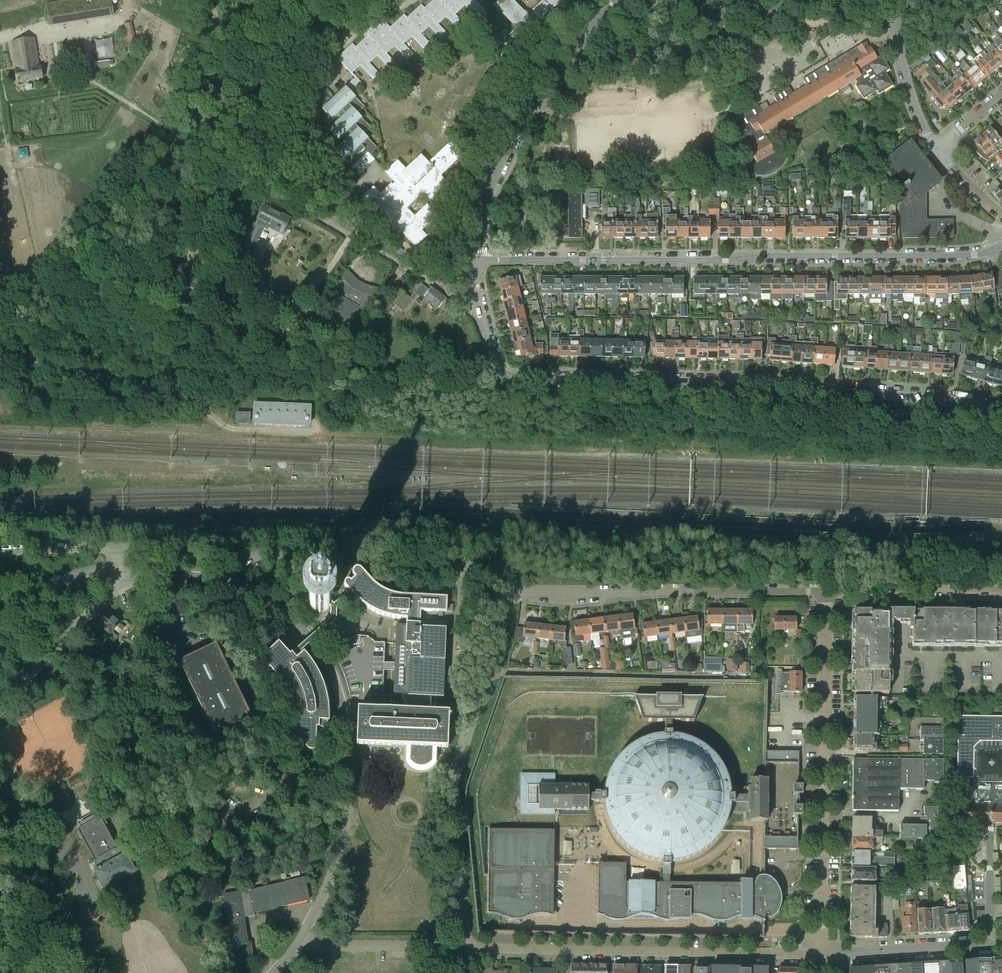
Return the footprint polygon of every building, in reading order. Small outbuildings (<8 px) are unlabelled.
[(114,13),(112,0),(72,0),(47,4),(50,23),(76,19),(75,15),(81,14),(82,18),(114,13)] [(351,73),(360,65),(373,79),(379,74),(369,63),(377,55),(390,69),(396,64),(386,53),(394,45),(408,59),(413,54),(403,44),(411,36),(425,50),(430,44),(420,34),(429,26),(442,40),(447,35),(438,24),(446,16),(459,30),(465,25),(456,16),(466,6),(480,20),(487,13),(474,0),(434,0),(425,9),(422,5),(408,19),(404,15),(390,29),(380,18),(365,33),(369,36),(356,48),(353,44),(337,59),(351,73)] [(505,61),(514,52),(515,54),(528,43),(521,36),(522,35),(522,36),(535,24),(535,23),(540,18),(542,20),(562,0),(544,0),(533,10),(535,12),(528,18),(511,0),(501,0),(494,6),(495,7),(496,6),(517,28),(510,35),(506,30),(492,43),(500,52),(499,54),(505,61)] [(954,31),(959,37),(964,33),(959,27),(958,26),(953,30),(954,31)] [(124,42),(125,47),(136,45),(133,31),(125,32),(127,42),(124,42)] [(822,43),(828,54),(849,42),(843,31),(822,43)] [(35,39),(13,43),(17,70),(16,70),(18,83),(42,79),(40,67),(39,67),(35,39)] [(1001,39),(998,41),(993,45),(997,49),(997,50),(1001,56),(1001,40),(1001,39)] [(759,106),(753,110),(745,115),(747,118),(743,120),(742,118),(728,127),(736,140),(732,142),(740,156),(750,150),(757,163),(754,165),(754,174),(755,174),(755,175),(755,176),(756,176),(756,177),(757,177),(763,177),(770,176),(775,174),(776,173),(781,169),(785,164),(788,159),(788,158),(788,157),(787,156),(787,155),(786,155),(779,150),(775,152),(767,138),(766,138),(764,135),(765,134),(764,134),(855,80),(860,77),(863,81),(856,85),(864,99),(877,91),(879,94),(893,86),(885,73),(890,70),(882,56),(878,59),(871,48),(869,49),(865,43),(857,47),(859,50),(850,55),(849,52),(803,80),(807,86),(802,89),(798,83),(774,97),(778,104),(763,113),(759,106)] [(985,52),(999,69),(1001,67),(1001,56),(997,50),(997,49),(993,45),(985,52)] [(949,60),(941,50),(936,54),(944,64),(949,60)] [(991,75),(999,69),(985,52),(977,58),(981,63),(991,75)] [(972,62),(969,65),(983,82),(991,75),(981,63),(977,58),(972,62)] [(926,63),(927,65),(928,65),(931,70),(937,65),(931,59),(926,63)] [(975,89),(983,82),(969,65),(968,65),(966,63),(959,70),(960,72),(964,76),(975,89)] [(939,79),(935,74),(931,70),(928,65),(924,68),(931,77),(923,83),(943,108),(947,105),(950,109),(958,103),(944,85),(939,79)] [(967,96),(975,89),(964,76),(960,72),(957,74),(961,79),(956,83),(967,96)] [(356,78),(323,109),(328,115),(333,121),(338,115),(341,118),(352,108),(358,114),(365,107),(351,93),(362,83),(356,78)] [(967,96),(956,83),(952,86),(948,82),(944,85),(958,103),(967,96)] [(341,118),(329,130),(334,136),(339,141),(345,136),(347,139),(358,129),(364,134),(371,128),(358,114),(352,108),(341,118)] [(997,150),(999,152),(1001,149),(1001,140),(993,128),(984,135),(997,150)] [(347,139),(335,151),(341,156),(346,162),(351,156),(357,163),(369,153),(370,155),(377,148),(364,134),(358,129),(347,139)] [(994,153),(997,150),(984,135),(975,143),(980,149),(977,152),(979,154),(981,156),(983,158),(987,161),(988,161),(989,161),(988,160),(995,154),(994,153)] [(405,229),(402,232),(416,247),(416,246),(426,236),(421,231),(437,216),(438,216),(427,205),(415,216),(406,208),(423,192),(432,201),(449,185),(449,186),(450,185),(440,175),(463,154),(451,142),(452,142),(452,141),(429,163),(422,157),(407,172),(397,161),(386,172),(396,183),(393,185),(391,184),(380,194),(373,187),(374,188),(363,198),(389,224),(388,225),(389,225),(390,225),(395,230),(401,225),(405,229)] [(889,161),(899,173),(907,185),(899,191),(901,193),(903,192),(903,237),(951,237),(951,222),(925,222),(925,193),(932,187),(939,182),(910,144),(889,161)] [(357,163),(352,168),(356,172),(359,175),(375,160),(370,155),(369,153),(357,163)] [(867,175),(863,175),(857,175),(857,187),(867,187),(867,175)] [(1001,201),(1001,200),(1001,191),(999,187),(993,193),(1001,201)] [(585,189),(585,196),(581,196),(581,193),(569,193),(569,230),(564,230),(564,236),(567,236),(569,236),(569,238),(581,238),(581,214),(585,214),(585,207),(599,207),(599,189),(591,189),(585,189)] [(635,201),(635,208),(635,238),(646,238),(646,222),(646,215),(639,215),(639,212),(640,212),(640,209),(640,205),(639,201),(635,201)] [(857,216),(857,222),(856,239),(864,239),(864,238),(867,238),(868,202),(864,202),(864,216),(857,216)] [(871,239),(879,239),(879,215),(871,215),(871,210),(871,202),(868,202),(867,238),(871,238),(871,239)] [(245,242),(242,248),(250,253),(254,246),(255,247),(266,224),(284,232),(290,220),(264,207),(258,219),(257,219),(245,242)] [(857,216),(849,215),(849,207),(842,207),(842,216),(845,216),(845,238),(849,238),(849,239),(856,239),(857,222),(857,216)] [(601,238),(612,238),(612,208),(608,208),(608,215),(607,215),(607,222),(600,222),(600,230),(601,230),(601,238)] [(617,208),(612,208),(612,238),(624,238),(624,222),(617,222),(617,217),(617,208)] [(624,238),(635,238),(635,208),(630,208),(630,215),(624,215),(624,222),(624,238)] [(646,214),(646,215),(646,222),(646,238),(658,238),(658,218),(660,218),(660,208),(656,208),(656,214),(646,214)] [(665,238),(676,238),(677,221),(677,217),(671,217),(671,208),(663,208),(663,225),(666,225),(665,238)] [(684,221),(677,221),(676,238),(688,238),(688,208),(684,208),(684,218),(684,221)] [(692,208),(688,208),(688,238),(699,238),(699,230),(698,230),(699,221),(692,221),(692,218),(691,218),(692,208)] [(774,230),(774,238),(785,238),(785,222),(785,218),(785,208),(781,208),(781,218),(780,218),(780,222),(774,222),(774,230)] [(804,216),(804,222),(804,238),(815,238),(815,208),(811,208),(811,216),(804,216)] [(815,238),(827,238),(826,222),(820,222),(820,217),(819,217),(819,208),(815,208),(815,238)] [(736,222),(729,222),(729,230),(728,238),(740,238),(740,209),(736,209),(736,218),(736,222)] [(740,209),(740,238),(751,238),(751,230),(752,230),(752,222),(751,222),(744,222),(744,218),(744,209),(740,209)] [(763,209),(763,214),(763,238),(774,238),(774,230),(774,222),(774,214),(766,214),(766,209),(763,209)] [(804,222),(804,216),(804,214),(797,214),(797,209),(793,209),(793,218),(793,221),(793,238),(804,238),(804,222)] [(879,215),(879,239),(886,239),(886,238),(890,238),(890,235),(895,235),(895,213),(890,213),(890,216),(879,215)] [(751,238),(763,238),(763,214),(758,214),(758,216),(751,216),(751,222),(752,222),(752,230),(751,230),(751,238)] [(826,215),(826,222),(827,238),(837,238),(837,221),(837,215),(826,215)] [(699,221),(698,230),(699,230),(699,238),(710,238),(710,218),(709,218),(705,218),(705,221),(699,221)] [(718,218),(718,238),(728,238),(729,230),(729,222),(723,222),(723,218),(719,218),(718,218)] [(164,274),(209,296),(217,280),(172,259),(164,274)] [(333,303),(338,306),(335,311),(340,314),(339,316),(346,320),(347,318),(353,321),(360,309),(363,310),(371,296),(376,297),(378,289),(364,286),(358,282),(348,271),(342,277),(347,283),(339,296),(338,296),(333,303)] [(998,291),(999,296),(1001,294),(1001,274),(1000,271),(994,273),(994,276),(998,291)] [(987,273),(980,275),(981,283),(980,284),(982,292),(991,290),(993,303),(997,303),(995,290),(991,274),(987,275),(987,273)] [(973,294),(982,292),(980,284),(981,283),(980,275),(973,276),(973,277),(970,277),(973,294)] [(502,291),(518,288),(522,287),(519,276),(506,279),(506,277),(499,279),(502,291)] [(973,294),(970,277),(965,278),(965,276),(959,277),(959,294),(959,300),(968,300),(969,302),(974,302),(973,298),(973,294)] [(551,295),(561,295),(561,286),(563,284),(563,277),(554,277),(554,278),(551,278),(551,295)] [(573,306),(573,304),(573,298),(573,295),(573,278),(569,278),(569,277),(563,277),(563,284),(561,286),(561,295),(568,295),(568,306),(573,306)] [(573,295),(583,295),(583,285),(585,284),(585,277),(577,277),(577,278),(573,278),(573,295)] [(583,285),(583,295),(595,295),(595,278),(591,278),(592,277),(585,277),(585,284),(583,285)] [(598,278),(595,278),(595,295),(606,295),(606,286),(607,284),(607,277),(598,277),(598,278)] [(606,295),(617,295),(617,278),(613,278),(614,277),(607,277),(607,284),(606,286),(606,295)] [(617,295),(627,295),(627,286),(629,285),(629,277),(620,277),(620,278),(617,278),(617,295)] [(627,295),(640,295),(639,278),(635,278),(635,277),(629,277),(629,285),(627,286),(627,295)] [(640,295),(650,295),(650,286),(652,284),(652,277),(642,277),(642,278),(639,278),(640,295)] [(650,286),(650,295),(661,295),(661,278),(657,278),(657,277),(652,277),(652,284),(650,286)] [(664,278),(661,278),(661,295),(671,295),(671,285),(672,284),(672,277),(664,277),(664,278)] [(671,285),(671,295),(684,295),(684,278),(680,278),(680,277),(672,277),(672,284),(671,285)] [(694,294),(704,294),(704,286),(705,285),(705,277),(697,277),(697,278),(694,278),(694,294)] [(712,277),(705,277),(705,285),(704,286),(704,294),(711,294),(711,299),(712,299),(716,299),(716,294),(716,278),(712,278),(712,277)] [(716,294),(726,294),(726,287),(728,285),(728,277),(719,277),(719,278),(716,278),(716,294)] [(734,277),(728,277),(728,285),(726,287),(726,294),(738,294),(738,278),(734,278),(734,277)] [(738,299),(742,299),(742,294),(749,294),(748,286),(750,284),(750,277),(741,277),(741,278),(738,278),(738,294),(738,299)] [(756,277),(750,277),(750,284),(748,286),(749,294),(749,300),(756,300),(756,299),(760,299),(760,294),(760,278),(756,278),(756,277)] [(763,278),(760,278),(760,294),(771,294),(771,287),(773,284),(772,277),(763,277),(763,278)] [(778,277),(772,277),(773,284),(771,287),(771,294),(771,300),(782,300),(782,278),(778,278),(778,277)] [(792,295),(793,287),(794,285),(794,277),(785,277),(785,278),(782,278),(782,300),(792,301),(792,295)] [(800,277),(794,277),(794,285),(793,287),(792,295),(804,295),(804,278),(800,278),(800,277)] [(804,295),(815,295),(815,277),(808,277),(808,279),(804,278),(804,295)] [(823,277),(815,277),(815,295),(815,301),(832,301),(832,284),(827,284),(826,279),(823,279),(823,277)] [(834,283),(834,312),(840,312),(840,302),(847,302),(847,294),(847,285),(848,285),(848,277),(840,278),(840,279),(836,278),(836,283),(834,283)] [(855,277),(848,277),(848,285),(847,285),(847,294),(859,294),(859,279),(855,279),(855,277)] [(859,294),(869,294),(870,285),(871,285),(871,277),(862,277),(862,278),(859,279),(859,294)] [(871,277),(871,285),(870,285),(869,294),(869,300),(881,300),(881,299),(881,294),(882,278),(877,278),(877,277),(871,277)] [(881,294),(890,294),(890,285),(892,285),(892,277),(884,277),(885,278),(882,278),(881,294)] [(892,277),(892,285),(890,285),(890,294),(890,300),(898,300),(898,302),(903,302),(903,299),(904,278),(899,278),(899,277),(892,277)] [(904,278),(903,299),(913,299),(913,297),(913,286),(914,285),(914,277),(906,277),(907,278),(904,278)] [(921,299),(925,299),(925,294),(925,278),(921,278),(921,277),(914,277),(914,285),(913,286),(913,297),(920,297),(921,299)] [(929,278),(925,278),(925,294),(934,294),(934,286),(936,286),(936,277),(929,277),(929,278)] [(943,277),(936,277),(936,286),(934,286),(934,294),(947,294),(948,294),(948,278),(944,278),(943,277)] [(952,278),(948,278),(948,294),(959,294),(959,277),(952,277),(952,278)] [(540,295),(551,295),(551,278),(538,278),(538,285),(540,285),(540,295)] [(403,296),(396,304),(402,309),(407,302),(410,304),(413,301),(414,301),(418,296),(421,299),(426,293),(428,294),(425,298),(438,308),(445,299),(432,289),(429,292),(427,291),(428,290),(422,285),(415,294),(414,293),(410,298),(404,293),(403,296)] [(520,297),(518,288),(502,291),(503,296),(502,296),(503,301),(520,297)] [(503,301),(506,312),(523,308),(520,297),(503,301)] [(230,316),(233,308),(224,304),(220,312),(230,316)] [(525,319),(523,308),(506,312),(509,322),(525,319)] [(511,328),(512,333),(528,329),(525,319),(509,322),(510,328),(511,328)] [(530,340),(528,329),(512,333),(514,343),(530,340)] [(569,356),(569,341),(558,341),(558,340),(556,340),(556,336),(550,336),(550,355),(557,355),(557,356),(569,356)] [(729,359),(729,344),(729,336),(718,336),(718,338),(718,344),(718,359),(729,359)] [(542,344),(536,344),(536,338),(530,340),(514,343),(516,343),(518,351),(520,351),(522,357),(534,354),(542,354),(542,352),(547,352),(547,344),(542,344)] [(569,338),(569,341),(569,356),(580,356),(580,341),(575,341),(575,338),(569,338)] [(692,343),(686,343),(686,358),(696,358),(697,343),(697,339),(693,338),(692,338),(692,343)] [(751,338),(751,340),(751,344),(750,359),(762,359),(762,352),(764,352),(765,338),(751,338)] [(769,360),(780,361),(781,346),(775,345),(776,339),(767,338),(767,356),(770,356),(769,360)] [(804,343),(804,347),(802,363),(813,364),(814,348),(814,344),(810,344),(811,338),(810,338),(804,338),(804,343)] [(950,354),(948,354),(943,354),(942,358),(941,375),(947,375),(948,374),(953,374),(954,359),(954,355),(959,355),(959,345),(960,338),(956,338),(955,344),(950,344),(950,354)] [(740,339),(739,344),(740,344),(740,359),(750,359),(751,344),(751,340),(744,339),(740,339)] [(782,340),(781,346),(780,361),(791,362),(793,342),(789,342),(789,341),(782,340)] [(580,341),(580,356),(590,357),(590,341),(580,341)] [(601,341),(590,341),(590,357),(601,357),(601,341)] [(601,341),(601,357),(612,357),(613,342),(601,341)] [(867,341),(867,344),(866,352),(865,368),(869,368),(870,369),(875,370),(877,353),(871,353),(872,342),(867,341)] [(623,342),(613,342),(612,357),(623,357),(623,342)] [(623,342),(623,357),(633,358),(634,342),(623,342)] [(645,342),(634,342),(633,358),(645,358),(645,342)] [(791,362),(802,363),(804,347),(804,343),(796,342),(793,342),(791,362)] [(848,368),(853,368),(854,352),(855,352),(855,345),(848,345),(848,342),(844,342),(843,351),(842,366),(847,367),(848,368)] [(653,358),(664,358),(664,343),(653,343),(653,358)] [(675,343),(664,343),(664,358),(675,358),(675,343)] [(675,358),(686,358),(686,343),(675,343),(675,358)] [(707,359),(707,343),(697,343),(696,358),(707,359)] [(718,359),(718,344),(707,343),(707,359),(718,359)] [(860,352),(855,352),(854,352),(853,368),(859,369),(860,368),(865,368),(866,352),(867,344),(863,343),(862,348),(860,349),(860,352)] [(740,344),(739,344),(729,344),(729,359),(740,359),(740,344)] [(825,349),(824,365),(834,366),(836,350),(834,350),(834,344),(825,344),(825,349)] [(887,370),(888,354),(889,345),(885,345),(884,354),(877,353),(875,370),(881,370),(882,369),(887,370)] [(889,345),(888,354),(887,370),(891,370),(892,371),(897,371),(898,355),(894,354),(894,348),(892,345),(889,345)] [(813,364),(824,365),(825,349),(814,348),(813,364)] [(932,353),(932,357),(930,373),(935,373),(936,375),(941,375),(942,358),(936,357),(936,349),(932,349),(932,353)] [(910,351),(910,355),(909,371),(913,372),(914,373),(920,373),(921,356),(921,352),(921,351),(913,350),(913,352),(910,351)] [(904,371),(909,371),(910,355),(910,351),(906,351),(903,352),(903,355),(898,355),(897,371),(903,372),(904,371)] [(980,363),(976,362),(971,379),(977,381),(978,380),(982,381),(989,357),(990,354),(984,352),(983,357),(985,357),(984,360),(982,359),(980,363)] [(930,373),(932,357),(921,356),(920,373),(925,374),(926,373),(930,373)] [(989,357),(982,381),(987,382),(988,384),(992,385),(997,368),(990,366),(991,363),(992,358),(989,357)] [(966,378),(971,379),(976,362),(965,359),(961,375),(965,376),(966,378)] [(992,385),(998,387),(999,386),(1001,387),(1001,369),(997,368),(992,385)] [(255,405),(255,408),(253,408),(253,424),(264,424),(307,426),(308,426),(309,425),(310,424),(310,407),(255,405)] [(237,423),(238,423),(249,424),(250,414),(238,414),(237,423)] [(279,643),(262,660),(279,678),(282,682),(285,686),(288,692),(291,697),(292,701),(293,707),(294,712),(294,718),(293,742),(306,743),(306,747),(306,748),(307,749),(308,750),(309,751),(310,751),(311,751),(312,751),(313,751),(314,751),(314,750),(315,750),(316,749),(316,748),(317,748),(317,743),(317,728),(320,728),(320,721),(330,721),(330,717),(330,712),(330,706),(329,700),(328,695),(325,686),(323,681),(320,674),(315,666),(311,661),(309,658),(305,653),(301,656),(297,651),(337,616),(338,605),(351,593),(352,594),(358,600),(361,604),(365,606),(368,608),(371,610),(374,612),(378,614),(382,615),(385,617),(389,618),(393,618),(397,619),(400,619),(403,619),(407,620),(407,624),(407,627),(397,626),(394,696),(394,710),(359,708),(357,744),(410,747),(410,761),(411,763),(413,764),(415,766),(418,767),(420,767),(421,768),(423,768),(425,767),(426,767),(428,766),(430,765),(432,764),(434,762),(434,748),(449,748),(450,712),(436,711),(436,697),(444,698),(446,628),(420,627),(420,625),(421,625),(421,611),(447,612),(447,605),(448,597),(403,595),(400,595),(398,594),(394,594),(391,593),(388,592),(384,590),(382,589),(379,587),(377,585),(375,584),(373,582),(370,579),(368,576),(365,573),(363,571),(362,570),(361,569),(360,569),(359,568),(358,568),(357,568),(356,568),(355,569),(354,570),(353,571),(353,572),(353,573),(353,574),(353,575),(353,576),(354,576),(354,577),(355,578),(351,582),(350,581),(349,580),(348,580),(346,581),(345,582),(345,583),(345,584),(345,585),(345,586),(346,587),(348,590),(335,602),(332,598),(331,598),(331,599),(331,600),(331,601),(331,602),(331,603),(334,607),(334,614),(294,648),(289,653),(279,643)] [(314,584),(309,587),(305,591),(303,596),(302,602),(303,607),(306,612),(310,616),(316,618),(321,619),(327,618),(332,615),(336,611),(338,606),(339,600),(338,595),(335,590),(331,586),(325,583),(320,583),(314,584)] [(710,625),(723,625),(723,610),(708,610),(707,624),(706,624),(706,630),(710,630),(710,625)] [(738,610),(723,610),(723,625),(723,633),(737,633),(738,625),(738,610)] [(753,610),(738,610),(738,625),(753,625),(753,610)] [(912,644),(975,644),(1001,645),(1001,612),(996,612),(996,611),(975,611),(955,611),(922,611),(914,611),(914,610),(899,610),(889,610),(889,612),(872,612),(872,611),(855,611),(854,652),(854,674),(855,674),(854,693),(889,694),(889,648),(889,631),(889,621),(895,621),(895,622),(899,622),(910,622),(910,630),(910,638),(912,638),(912,644)] [(102,621),(100,623),(106,628),(104,630),(116,640),(118,637),(114,634),(121,624),(118,622),(119,621),(116,619),(116,620),(108,614),(106,616),(105,615),(100,620),(102,621)] [(618,616),(619,631),(633,629),(633,635),(637,634),(637,628),(635,628),(633,614),(618,616)] [(620,636),(619,631),(618,616),(603,618),(605,633),(612,632),(612,637),(620,636)] [(683,619),(685,632),(687,632),(688,638),(704,636),(702,619),(698,620),(698,617),(683,619)] [(599,634),(605,633),(603,618),(588,620),(590,635),(591,641),(600,640),(599,634)] [(775,618),(775,631),(794,630),(794,637),(801,637),(801,630),(796,630),(796,618),(775,618)] [(672,634),(685,632),(683,619),(670,621),(672,634)] [(583,636),(590,635),(588,620),(574,622),(575,636),(574,636),(575,643),(583,641),(583,636)] [(658,636),(672,634),(670,621),(656,623),(658,636)] [(523,637),(536,639),(538,625),(524,623),(524,628),(516,627),(514,643),(523,644),(523,637)] [(646,638),(658,636),(656,623),(642,624),(644,638),(642,638),(643,644),(647,643),(646,638)] [(552,627),(538,625),(536,639),(550,640),(552,627)] [(172,627),(152,628),(152,634),(155,634),(157,651),(174,649),(172,627)] [(550,640),(558,641),(557,645),(560,648),(563,648),(565,666),(573,665),(571,648),(566,648),(566,642),(565,641),(566,628),(552,627),(550,640)] [(351,696),(365,696),(383,695),(384,643),(376,643),(367,637),(356,636),(348,641),(344,649),(334,653),(342,669),(347,683),(349,697),(351,696)] [(605,643),(605,648),(600,649),(602,662),(608,661),(607,649),(609,648),(609,642),(605,643)] [(180,662),(191,684),(197,698),(215,734),(252,716),(217,644),(180,662)] [(145,651),(135,646),(128,658),(138,664),(145,651)] [(799,665),(798,654),(783,654),(783,665),(799,665)] [(662,671),(675,670),(675,664),(668,664),(668,660),(661,661),(662,671)] [(705,660),(705,672),(722,672),(722,661),(705,660)] [(623,662),(614,663),(615,671),(624,670),(623,662)] [(738,673),(738,663),(729,663),(729,673),(738,673)] [(749,663),(739,663),(739,673),(749,673),(749,663)] [(781,692),(789,692),(789,693),(802,693),(802,672),(789,672),(789,673),(781,673),(782,670),(776,669),(776,695),(781,695),(781,692)] [(673,732),(672,732),(672,722),(694,722),(703,698),(681,697),(681,695),(656,695),(656,697),(634,696),(642,722),(665,722),(665,732),(664,732),(664,736),(659,736),(654,737),(648,739),(643,740),(638,743),(634,745),(629,748),(625,752),(621,756),(618,760),(615,764),(612,769),(609,774),(607,779),(606,784),(605,789),(604,794),(601,794),(601,792),(596,792),(596,795),(589,795),(589,785),(588,785),(588,786),(588,785),(555,785),(555,774),(554,774),(552,774),(548,774),(521,773),(520,815),(554,815),(560,815),(560,811),(588,811),(589,811),(589,802),(600,802),(600,803),(604,803),(605,808),(606,814),(607,820),(609,825),(612,830),(615,835),(618,839),(622,844),(626,848),(631,851),(636,854),(641,857),(646,859),(651,861),(657,862),(663,863),(662,875),(663,875),(663,883),(659,883),(659,884),(655,884),(655,882),(628,882),(628,883),(626,883),(626,864),(598,863),(598,890),(597,916),(599,916),(600,916),(606,919),(610,920),(612,921),(615,922),(618,922),(621,922),(623,921),(627,921),(631,919),(657,919),(658,920),(661,921),(664,922),(668,922),(671,922),(674,922),(676,921),(677,921),(690,921),(690,916),(693,917),(696,917),(701,917),(703,918),(710,921),(713,922),(716,923),(721,923),(726,923),(727,922),(731,921),(735,919),(737,919),(739,918),(740,918),(740,921),(752,921),(752,918),(763,923),(765,915),(768,915),(769,919),(768,919),(769,920),(772,919),(773,918),(775,917),(777,915),(778,912),(779,910),(780,907),(781,903),(781,901),(781,898),(780,893),(780,891),(778,888),(777,885),(775,882),(772,880),(770,878),(769,877),(767,877),(764,876),(763,876),(761,876),(759,877),(757,879),(756,880),(755,881),(755,882),(754,884),(752,884),(752,881),(749,880),(741,881),(741,884),(670,883),(670,875),(671,875),(671,863),(677,862),(682,861),(687,860),(693,858),(698,856),(702,853),(707,850),(711,846),(715,842),(719,838),(722,833),(723,831),(724,828),(727,823),(728,818),(730,813),(746,813),(746,821),(750,821),(760,821),(764,821),(768,821),(768,820),(768,803),(768,780),(769,780),(764,780),(760,780),(750,779),(750,780),(751,780),(751,787),(748,787),(730,787),(729,782),(727,776),(725,771),(722,767),(719,762),(716,758),(712,754),(708,750),(703,747),(699,744),(694,741),(689,739),(684,738),(678,736),(673,736),(673,732)] [(854,697),(854,707),(881,707),(881,705),(884,705),(885,698),(854,697)] [(881,710),(881,707),(854,707),(854,716),(877,716),(877,710),(881,710)] [(877,723),(877,716),(854,716),(854,725),(881,726),(881,723),(877,723)] [(961,822),(1001,823),(1001,717),(961,716),(958,719),(957,822),(961,822)] [(881,728),(881,726),(854,725),(854,735),(874,736),(876,735),(877,728),(881,728)] [(923,751),(923,755),(943,755),(944,727),(921,727),(920,741),(923,741),(923,747),(920,747),(920,751),(923,751)] [(874,744),(874,736),(854,735),(854,750),(876,751),(876,744),(874,744)] [(765,763),(798,764),(799,764),(799,752),(765,751),(765,763)] [(889,759),(864,759),(853,759),(853,796),(852,796),(852,798),(853,798),(853,811),(898,812),(899,789),(912,789),(923,789),(924,782),(934,782),(934,783),(933,783),(943,783),(943,760),(924,760),(889,759)] [(794,795),(798,795),(802,795),(802,786),(798,786),(794,785),(794,795)] [(802,807),(797,807),(794,807),(794,816),(798,816),(802,816),(802,807)] [(900,825),(900,839),(926,840),(926,839),(942,840),(942,807),(924,807),(924,826),(900,825)] [(94,816),(81,823),(83,827),(78,830),(79,832),(77,833),(81,839),(83,838),(95,862),(94,862),(98,869),(96,871),(95,871),(95,872),(99,881),(97,882),(101,889),(103,888),(104,889),(104,890),(106,890),(112,886),(114,891),(132,882),(129,877),(136,874),(137,874),(137,872),(127,855),(126,854),(123,856),(119,849),(118,849),(105,826),(108,825),(104,819),(102,820),(101,817),(96,820),(94,816)] [(852,838),(877,838),(883,838),(883,831),(872,831),(872,818),(853,818),(852,838)] [(554,865),(554,831),(488,830),(487,876),(487,914),(490,914),(493,914),(495,914),(500,916),(504,917),(507,919),(509,919),(511,920),(513,920),(516,921),(520,920),(522,920),(525,919),(530,917),(533,916),(538,915),(540,915),(543,915),(546,915),(548,915),(550,916),(553,917),(554,865)] [(798,837),(765,837),(765,849),(798,850),(798,837)] [(877,841),(877,838),(852,838),(852,851),(873,851),(873,841),(877,841)] [(884,853),(852,852),(852,866),(894,867),(895,853),(884,853)] [(939,857),(928,857),(928,867),(938,867),(939,857)] [(969,931),(968,921),(963,857),(958,857),(958,867),(953,867),(955,906),(957,932),(969,931)] [(729,872),(737,873),(738,860),(731,859),(729,872)] [(852,868),(852,881),(875,882),(875,868),(852,868)] [(280,875),(282,883),(291,881),(290,877),(287,878),(285,874),(280,875)] [(254,913),(302,902),(310,900),(304,878),(286,883),(251,891),(251,889),(249,890),(249,892),(240,894),(240,892),(224,895),(224,896),(211,898),(212,903),(225,901),(232,946),(223,947),(226,965),(254,960),(252,950),(249,950),(244,918),(255,916),(254,913)] [(897,896),(911,895),(910,884),(897,885),(897,896)] [(866,938),(868,938),(888,937),(888,926),(887,926),(887,924),(875,923),(875,887),(851,886),(850,938),(866,938)] [(945,933),(957,932),(955,906),(951,907),(951,902),(949,903),(949,895),(943,895),(943,902),(945,933)] [(903,933),(916,932),(914,904),(913,897),(905,897),(906,904),(907,918),(902,918),(903,933)] [(943,902),(938,902),(938,907),(939,907),(939,909),(931,910),(933,933),(945,933),(943,902)] [(931,934),(929,910),(922,910),(922,908),(917,908),(918,934),(931,934)] [(972,921),(968,921),(969,931),(977,931),(977,930),(972,926),(972,921)] [(990,960),(991,972),(1001,972),(1001,959),(990,960)] [(990,960),(977,961),(978,972),(991,972),(990,960)] [(977,961),(965,961),(966,972),(978,972),(977,961)] [(949,962),(923,964),(924,972),(950,972),(949,962)] [(962,962),(949,962),(950,972),(963,972),(962,962)] [(580,964),(571,964),(571,965),(567,965),(567,972),(580,972),(580,964)] [(580,964),(580,972),(589,972),(589,965),(580,964)] [(909,972),(922,972),(921,964),(908,965),(909,972)] [(599,965),(589,965),(589,972),(598,972),(599,965)] [(599,965),(598,972),(611,972),(607,972),(607,965),(599,965)]
